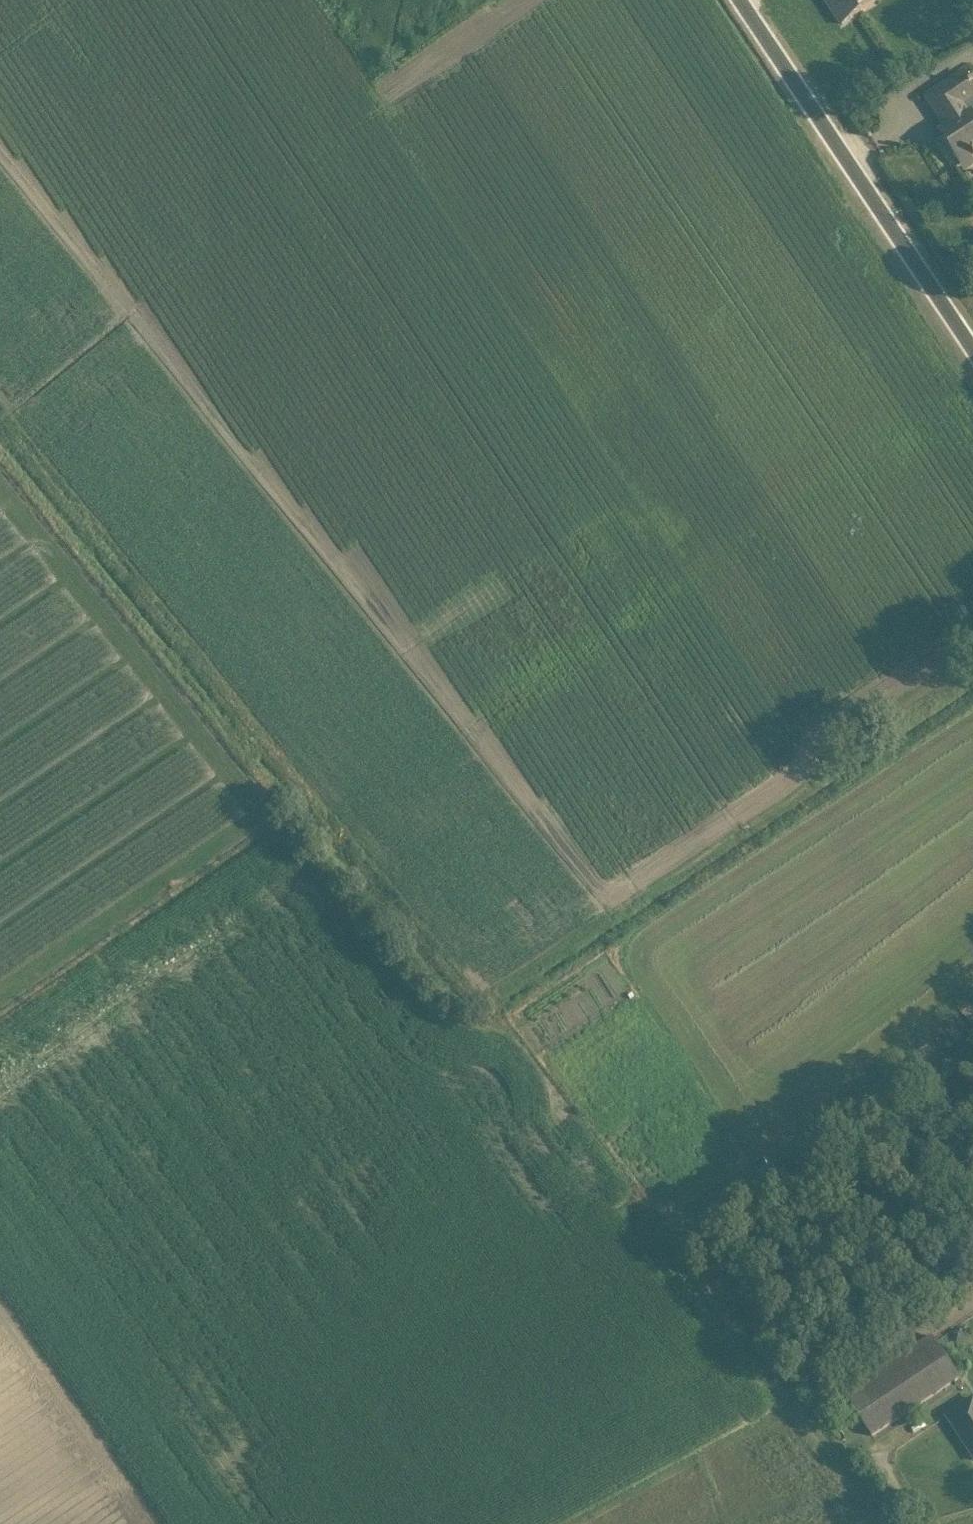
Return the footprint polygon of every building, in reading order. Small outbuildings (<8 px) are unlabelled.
[(827,0),(826,0),(825,0),(844,28),(845,27),(845,26),(882,0),(882,1),(884,0),(883,0),(827,0)] [(972,157),(972,116),(966,106),(972,101),(972,86),(964,74),(927,99),(948,131),(940,136),(959,164),(972,156),(972,157)] [(844,1395),(873,1438),(961,1379),(932,1337),(929,1339),(894,1362),(844,1395)] [(972,1461),(972,1399),(945,1417),(972,1461)]
